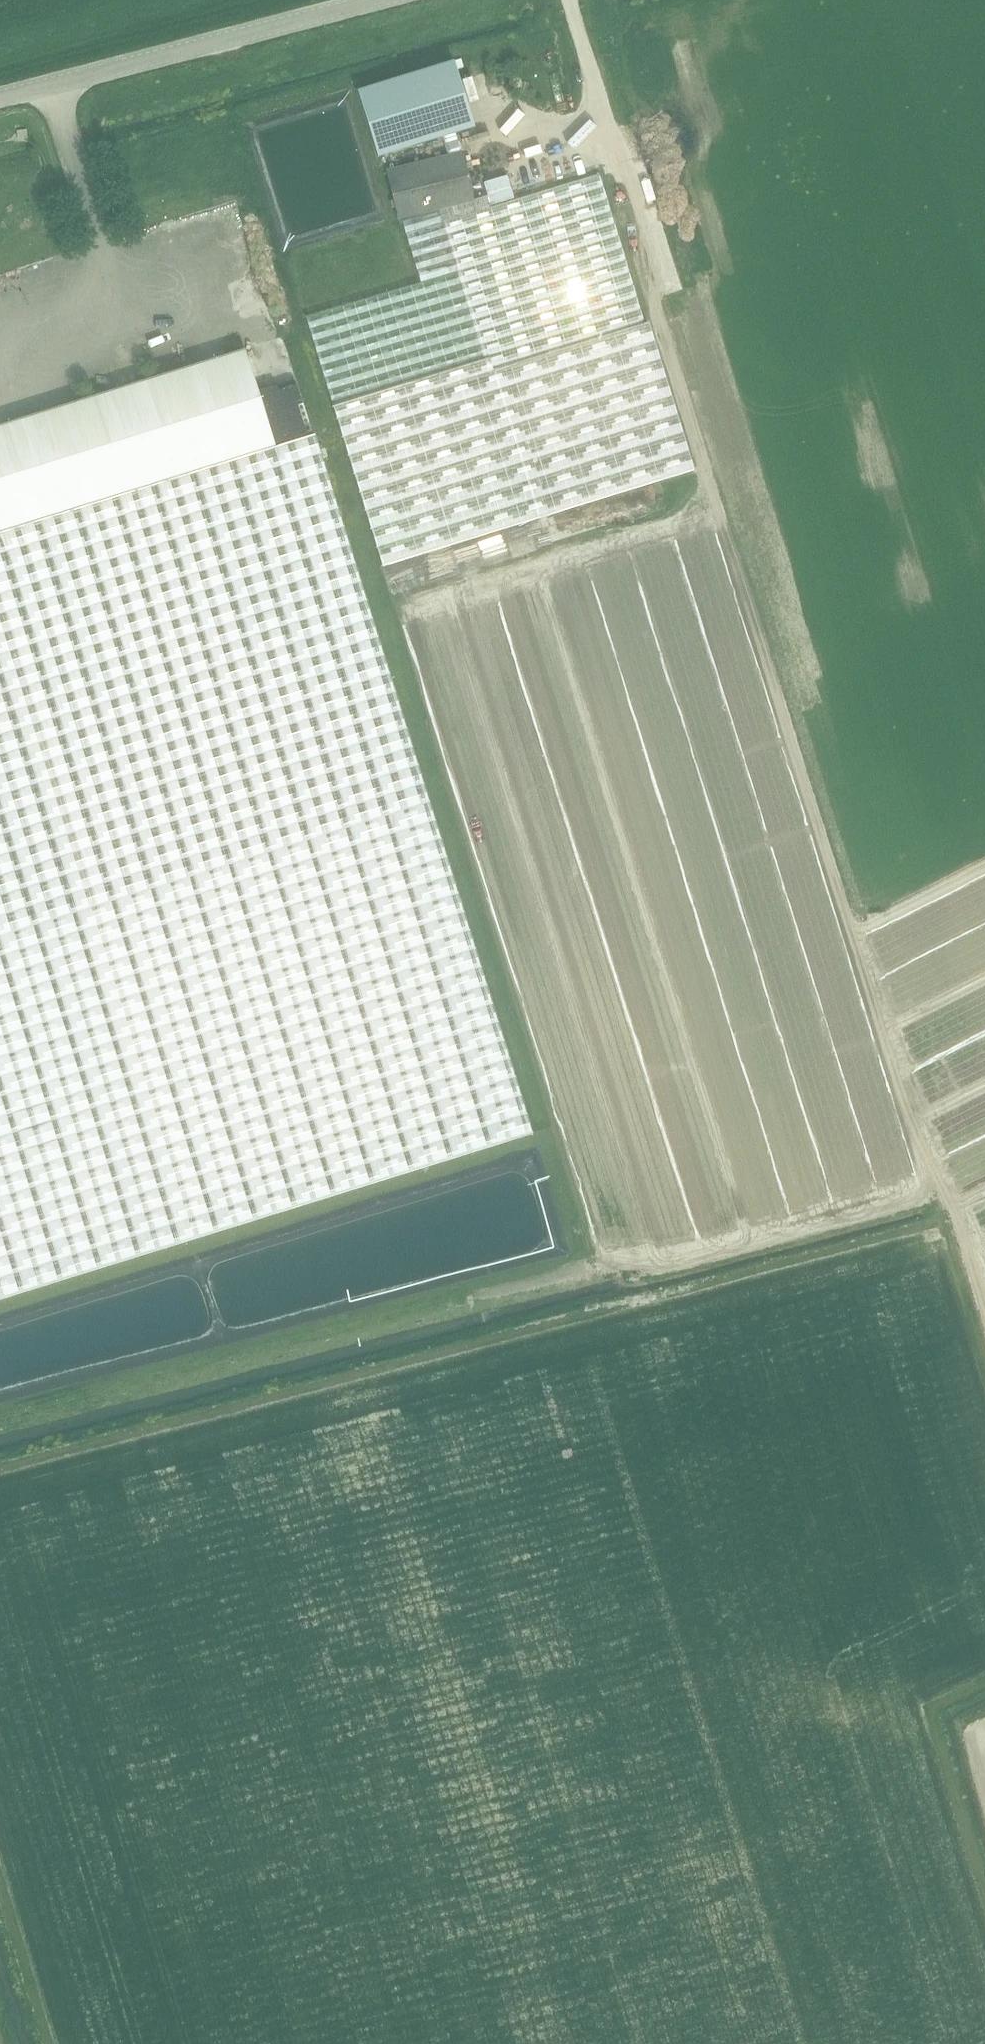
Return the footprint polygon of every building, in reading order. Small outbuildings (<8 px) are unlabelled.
[(454,61),(358,91),(378,157),(475,127),(454,61)] [(400,219),(439,209),(473,201),(473,200),(461,152),(388,170),(400,219)] [(307,318),(333,403),(383,567),(694,471),(648,322),(644,323),(599,175),(515,201),(492,207),(488,196),(473,200),(473,201),(439,209),(440,213),(403,223),(421,283),(307,318)] [(507,175),(484,182),(488,196),(492,207),(515,201),(507,175)] [(277,448),(262,399),(247,350),(0,426),(0,533),(277,448)] [(530,1137),(315,436),(277,448),(0,533),(0,1300),(530,1137)]
